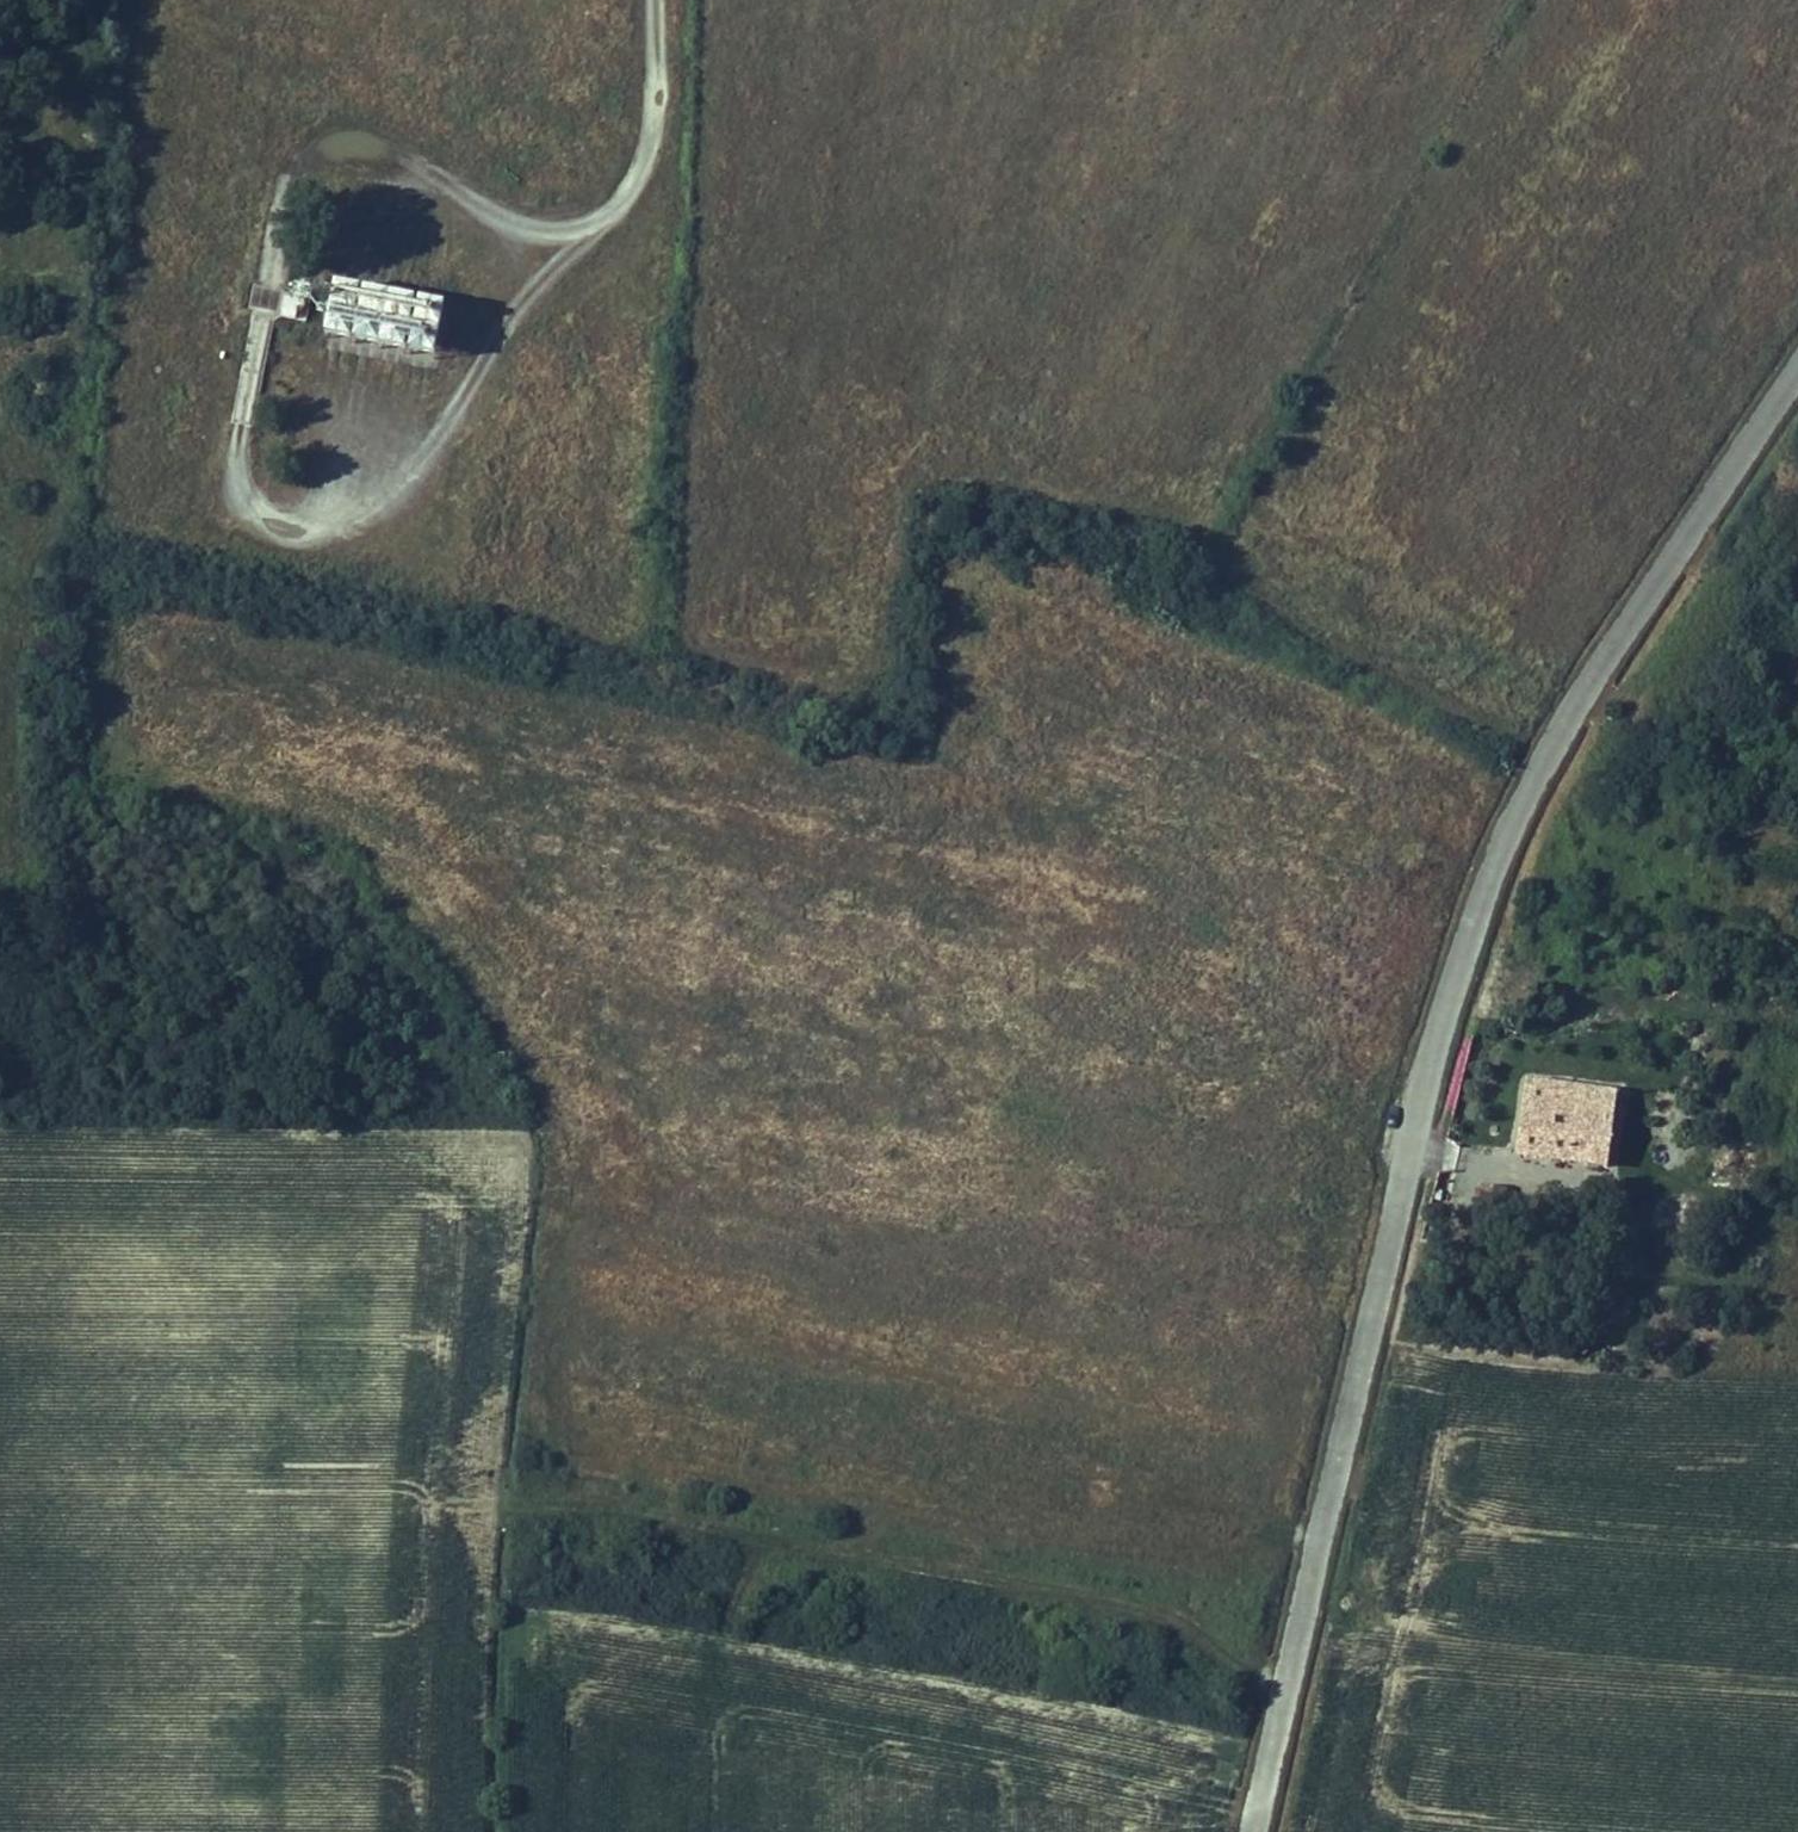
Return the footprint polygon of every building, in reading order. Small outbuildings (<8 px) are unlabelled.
[(435,366),(449,304),(336,280),(323,342),(435,366)] [(1559,1087),(1614,1093),(1618,1070),(1563,1063),(1559,1087)] [(1559,1087),(1529,1083),(1517,1156),(1602,1167),(1614,1093),(1559,1087)]
